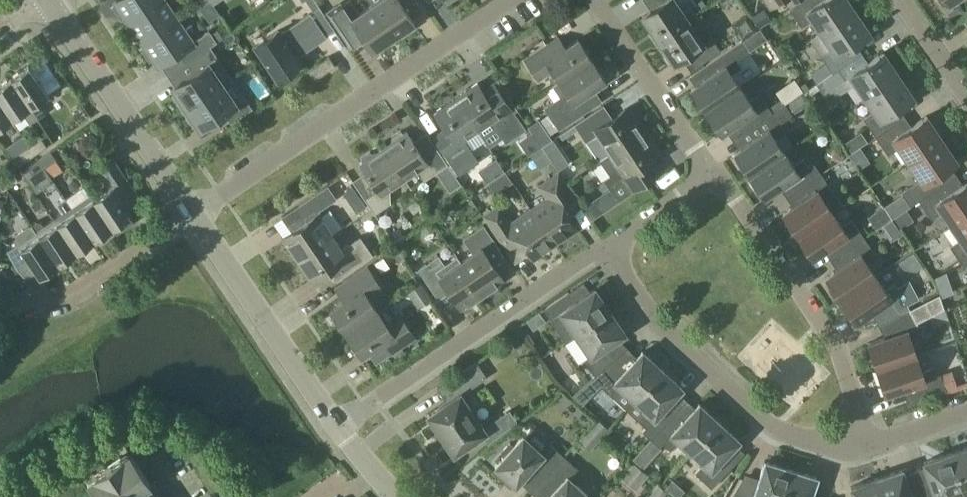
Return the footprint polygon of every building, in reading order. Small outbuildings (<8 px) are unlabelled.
[(162,0),(115,0),(109,4),(110,5),(111,4),(120,17),(124,15),(128,22),(124,25),(162,0)] [(124,25),(125,26),(126,25),(134,38),(138,36),(143,43),(138,46),(138,47),(178,20),(164,0),(162,0),(124,25)] [(371,4),(359,12),(351,0),(347,0),(341,4),(339,3),(327,11),(345,37),(357,29),(371,50),(393,36),(371,4)] [(393,36),(414,22),(400,1),(401,0),(368,0),(371,4),(393,36)] [(682,11),(674,0),(643,0),(650,10),(641,15),(651,29),(647,31),(653,41),(695,13),(690,5),(682,11)] [(768,8),(775,3),(779,9),(793,0),(762,0),(768,8)] [(854,9),(848,0),(820,0),(819,0),(799,0),(788,8),(801,26),(810,19),(820,33),(854,9)] [(854,9),(820,33),(810,40),(824,61),(808,72),(815,83),(856,55),(850,45),(870,32),(854,9)] [(277,29),(254,45),(276,78),(281,75),(284,78),(297,70),(294,66),(299,63),(295,56),(325,36),(309,13),(279,33),(277,29)] [(695,13),(653,41),(660,50),(663,48),(673,62),(681,56),(690,69),(720,49),(711,36),(702,41),(692,26),(700,20),(695,13)] [(178,20),(138,47),(139,47),(140,46),(149,59),(152,57),(158,65),(178,52),(185,62),(216,41),(208,29),(192,41),(178,20)] [(559,80),(591,59),(577,38),(555,53),(547,42),(524,57),(538,78),(551,69),(559,80)] [(706,110),(740,87),(730,73),(740,66),(735,59),(748,50),(741,40),(704,65),(710,75),(690,88),(706,110)] [(195,70),(172,86),(176,92),(172,94),(182,109),(221,82),(207,62),(217,56),(209,45),(188,60),(195,70)] [(863,97),(898,73),(882,51),(863,64),(856,55),(815,83),(823,95),(831,89),(835,96),(854,83),(863,97)] [(37,104),(50,96),(47,92),(61,83),(43,57),(29,66),(28,64),(10,77),(36,117),(42,113),(37,104)] [(559,97),(543,107),(558,128),(567,122),(590,106),(582,95),(605,79),(591,59),(559,80),(552,85),(559,97)] [(875,136),(900,119),(893,109),(913,96),(898,73),(863,97),(872,111),(863,118),(875,136)] [(36,117),(10,77),(0,83),(0,101),(13,120),(22,114),(28,122),(36,117)] [(235,103),(221,82),(182,109),(192,124),(196,121),(200,127),(223,111),(231,124),(253,109),(244,97),(235,103)] [(477,83),(455,97),(477,129),(491,119),(506,141),(524,128),(503,96),(492,104),(477,83)] [(747,129),(771,112),(759,94),(749,101),(740,87),(706,110),(721,133),(740,120),(747,129)] [(604,114),(618,104),(611,93),(596,103),(604,114)] [(463,139),(477,129),(455,97),(434,112),(448,133),(437,141),(458,173),(477,160),(463,139)] [(13,120),(0,101),(0,129),(13,120)] [(749,174),(783,151),(774,137),(784,130),(778,123),(791,114),(784,103),(771,112),(747,129),(753,138),(734,152),(749,174)] [(597,108),(574,123),(586,141),(598,133),(610,152),(640,132),(634,123),(635,118),(627,106),(605,121),(597,108)] [(906,161),(941,137),(926,115),(906,128),(900,119),(875,136),(887,154),(897,147),(906,161)] [(382,146),(404,178),(418,169),(424,178),(447,163),(435,146),(422,155),(406,131),(404,132),(400,129),(391,136),(392,140),(382,146)] [(515,137),(523,149),(534,143),(525,131),(515,137)] [(610,152),(600,159),(610,174),(603,178),(618,200),(646,181),(637,168),(659,153),(651,141),(646,140),(640,132),(610,152)] [(39,137),(29,144),(34,152),(44,145),(39,137)] [(922,197),(943,183),(937,173),(956,160),(941,137),(906,161),(917,177),(898,189),(909,206),(918,199),(922,197)] [(16,152),(21,161),(34,152),(29,144),(16,152)] [(362,161),(359,162),(377,188),(364,197),(374,212),(390,202),(389,188),(404,178),(382,146),(373,153),(370,151),(361,157),(362,161)] [(857,168),(869,160),(859,146),(848,153),(857,168)] [(49,151),(38,159),(43,167),(50,177),(61,170),(49,151)] [(795,190),(820,173),(813,163),(808,166),(803,158),(793,165),(783,151),(749,174),(764,197),(784,183),(790,193),(795,190)] [(26,167),(31,175),(43,167),(38,159),(26,167)] [(108,183),(89,195),(111,226),(116,234),(126,227),(121,219),(129,214),(126,209),(136,202),(140,199),(114,160),(99,170),(108,183)] [(8,169),(0,175),(0,180),(3,186),(14,178),(8,169)] [(530,208),(555,244),(577,229),(574,225),(573,225),(565,213),(567,211),(564,206),(576,198),(558,171),(538,185),(546,197),(530,208)] [(802,199),(782,212),(788,222),(784,225),(793,238),(832,212),(841,205),(832,191),(820,173),(795,190),(802,199)] [(966,213),(966,180),(949,192),(943,183),(922,197),(918,199),(930,218),(940,211),(950,225),(966,213)] [(298,204),(281,215),(288,225),(292,224),(294,228),(282,237),(296,258),(332,234),(317,213),(319,209),(334,199),(334,195),(327,184),(298,204)] [(111,226),(89,195),(83,186),(66,198),(93,238),(111,226)] [(63,212),(54,219),(75,250),(93,238),(66,198),(57,203),(63,212)] [(555,244),(530,208),(510,222),(498,205),(482,215),(504,247),(519,238),(530,254),(529,255),(532,259),(555,244)] [(838,253),(863,237),(851,219),(841,225),(832,212),(793,238),(802,251),(806,248),(812,258),(832,244),(838,253)] [(950,225),(959,239),(949,245),(962,264),(966,261),(966,213),(950,225)] [(35,221),(31,224),(31,225),(36,231),(57,262),(75,250),(54,219),(42,226),(39,222),(35,221)] [(460,260),(481,292),(503,278),(488,256),(499,248),(483,224),(462,238),(472,252),(460,260)] [(18,248),(9,254),(24,277),(35,270),(38,275),(57,262),(36,231),(31,225),(29,226),(28,225),(15,233),(14,241),(18,248)] [(332,234),(296,258),(311,280),(327,268),(332,269),(338,265),(344,273),(372,254),(359,236),(341,248),(332,234)] [(836,301),(875,275),(865,262),(875,255),(863,237),(838,253),(845,263),(825,276),(832,286),(828,289),(836,301)] [(481,292),(460,260),(447,269),(438,255),(417,269),(433,293),(445,285),(459,307),(481,292)] [(345,331),(377,310),(369,297),(373,295),(370,291),(379,284),(366,264),(334,286),(343,299),(330,308),(345,331)] [(882,322),(909,308),(906,304),(917,298),(907,279),(895,285),(894,282),(884,289),(875,275),(836,301),(845,315),(849,312),(856,322),(875,308),(882,322)] [(565,340),(575,333),(609,310),(594,288),(574,301),(568,291),(543,308),(556,326),(565,340)] [(890,335),(867,343),(876,368),(915,355),(910,339),(921,335),(918,325),(916,322),(933,313),(926,300),(909,309),(909,308),(882,322),(890,335)] [(377,310),(345,331),(361,354),(374,345),(376,349),(385,343),(391,353),(415,337),(401,317),(399,319),(388,303),(377,310)] [(594,375),(615,357),(605,346),(625,333),(609,310),(575,333),(590,356),(584,360),(594,375)] [(509,340),(519,354),(529,347),(519,333),(509,340)] [(594,375),(592,377),(613,397),(625,408),(633,399),(662,369),(642,350),(626,368),(615,357),(594,375)] [(915,355),(876,368),(885,394),(907,387),(912,401),(945,390),(939,374),(935,375),(932,367),(921,371),(915,355)] [(476,361),(453,377),(463,392),(486,376),(476,361)] [(650,438),(674,412),(666,405),(682,387),(662,369),(633,399),(646,411),(638,420),(645,427),(642,430),(650,438)] [(484,431),(459,393),(428,414),(453,452),(484,431)] [(596,403),(589,417),(604,426),(612,412),(596,403)] [(690,452),(719,421),(698,403),(682,420),(674,412),(650,438),(659,446),(662,443),(670,449),(678,441),(690,452)] [(719,421),(690,452),(702,463),(694,472),(711,487),(731,465),(722,457),(739,440),(719,421)] [(499,452),(503,456),(494,465),(515,484),(531,467),(542,477),(563,455),(551,444),(543,453),(522,435),(513,445),(509,442),(499,452)] [(948,453),(962,492),(963,496),(966,496),(966,446),(948,453)] [(962,492),(948,453),(923,461),(930,484),(920,487),(923,496),(947,496),(962,492)] [(132,456),(131,455),(123,461),(120,456),(93,474),(97,479),(88,484),(97,496),(160,496),(132,456)] [(587,494),(574,482),(582,473),(566,458),(546,480),(554,488),(547,496),(585,496),(587,494)] [(790,468),(764,460),(757,483),(742,478),(731,496),(781,496),(790,468)] [(634,466),(621,482),(630,489),(643,474),(634,466)] [(816,477),(790,468),(781,496),(809,496),(816,477)] [(920,487),(909,491),(901,469),(875,477),(882,496),(923,496),(920,487)] [(875,477),(850,486),(853,496),(882,496),(875,477)]
